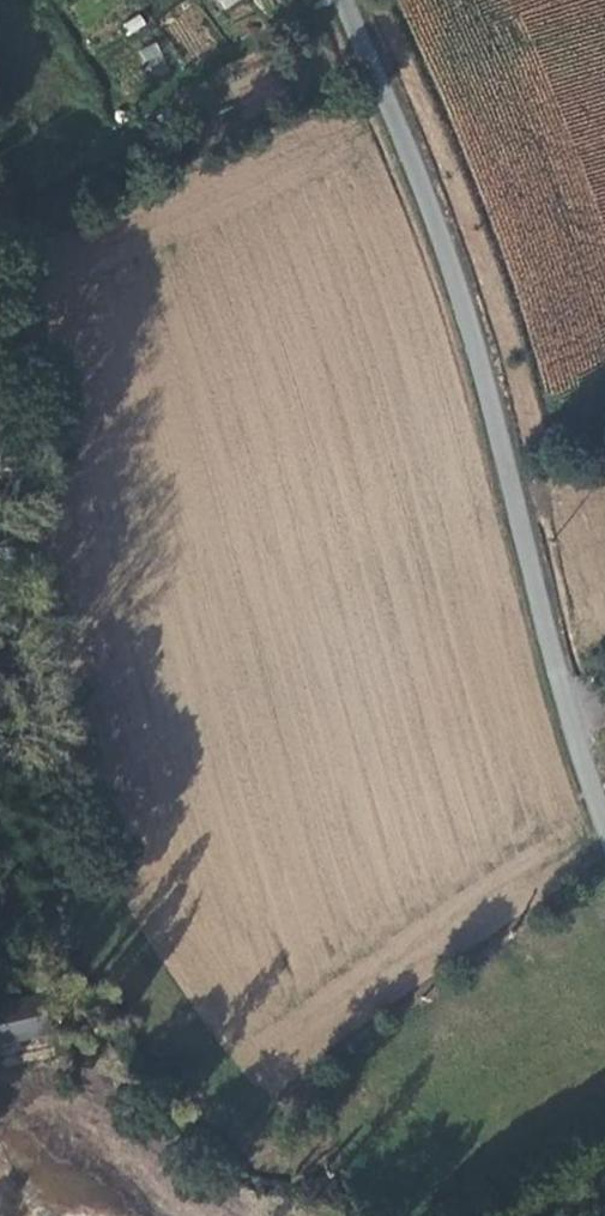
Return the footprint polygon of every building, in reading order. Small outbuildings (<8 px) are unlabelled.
[(157,42),(139,48),(146,68),(164,61),(157,42)] [(42,1028),(35,997),(9,1002),(10,1007),(0,1010),(0,1036),(42,1028)]
